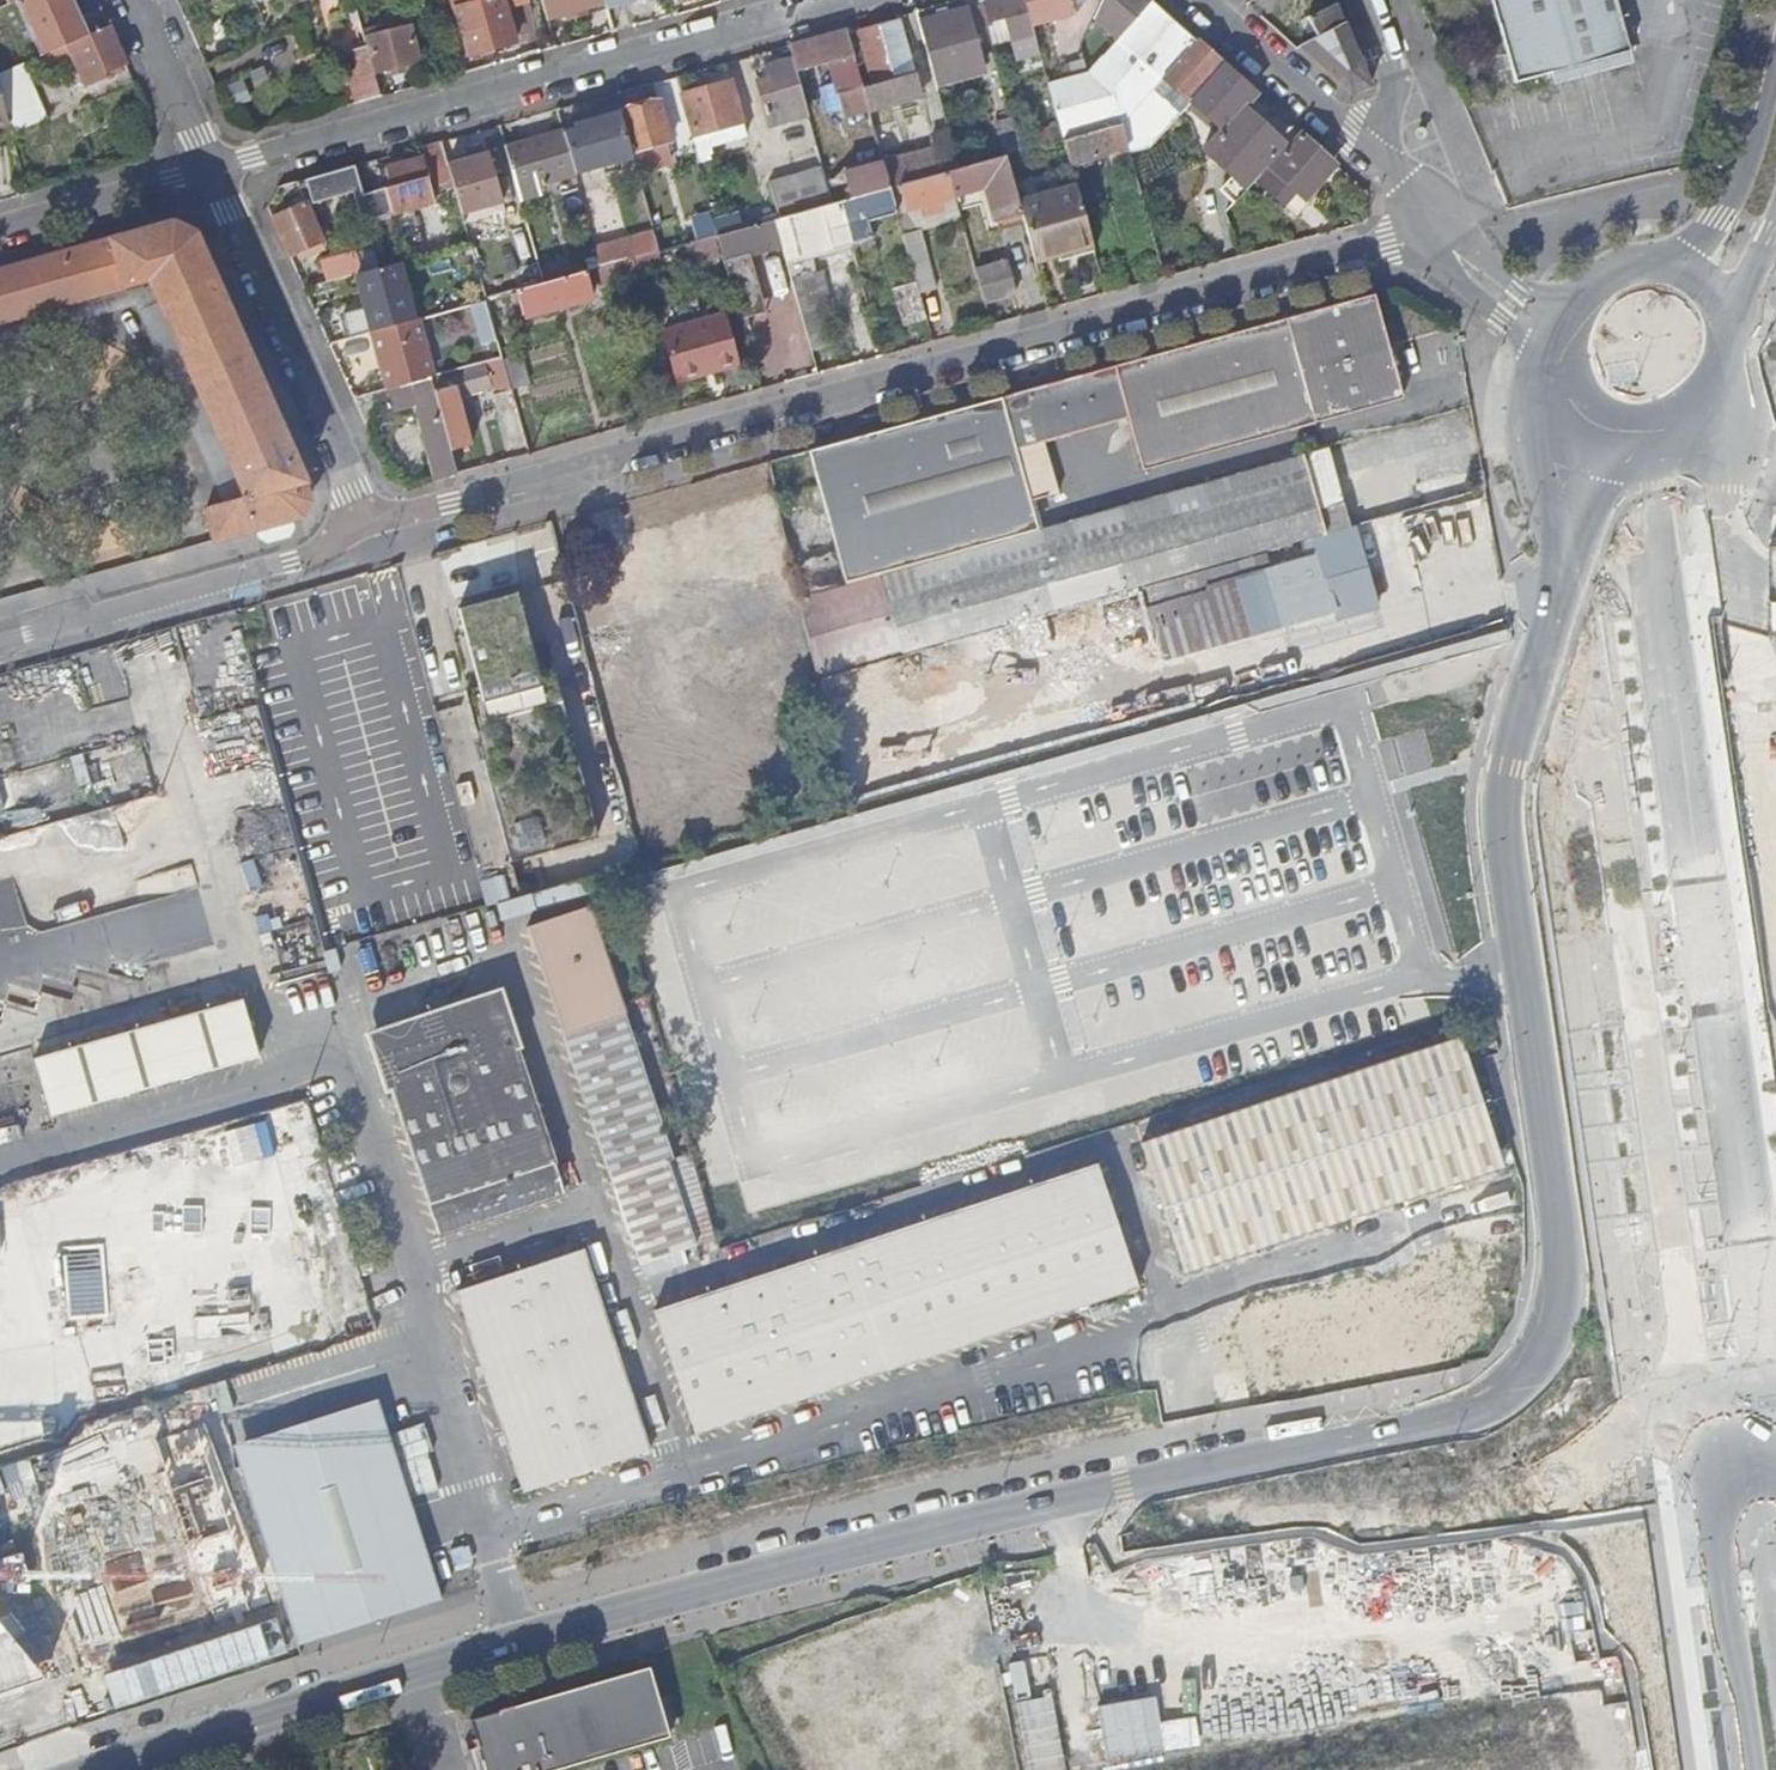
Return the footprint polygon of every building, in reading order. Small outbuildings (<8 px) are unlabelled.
[(70,44),(88,36),(72,0),(21,0),(19,1),(43,57),(43,56),(57,50),(70,44)] [(471,55),(517,42),(508,10),(532,5),(530,0),(453,0),(471,55)] [(548,19),(567,13),(605,3),(604,0),(542,0),(548,19)] [(644,0),(604,0),(605,3),(607,10),(608,11),(644,0)] [(1025,0),(1000,0),(980,6),(986,28),(993,25),(993,23),(1007,19),(1013,40),(1019,38),(1025,58),(1040,53),(1032,25),(1025,0)] [(1032,25),(1073,12),(1071,4),(1079,3),(1081,0),(1025,0),(1032,25)] [(1165,78),(1197,41),(1152,0),(1101,58),(1090,70),(1049,82),(1061,125),(1064,140),(1122,125),(1133,113),(1165,78)] [(1152,0),(1102,0),(1094,19),(1110,33),(1094,51),(1101,58),(1152,0)] [(1614,0),(1491,0),(1513,84),(1627,53),(1614,0)] [(607,10),(605,3),(567,13),(569,21),(607,10)] [(1371,86),(1336,3),(1309,18),(1318,37),(1301,45),(1353,92),(1371,86)] [(967,8),(920,21),(936,83),(984,70),(967,8)] [(903,21),(848,35),(854,56),(855,62),(857,68),(869,110),(890,104),(888,93),(920,85),(903,21)] [(419,59),(410,27),(395,31),(393,25),(384,28),(386,33),(370,38),(379,70),(392,67),(404,63),(419,59)] [(113,73),(128,66),(110,27),(88,36),(70,44),(74,54),(90,88),(109,79),(108,76),(113,73)] [(847,29),(789,46),(793,59),(797,72),(829,63),(843,115),(868,108),(857,68),(855,62),(854,56),(848,35),(847,29)] [(1223,64),(1197,41),(1165,78),(1190,101),(1223,64)] [(70,44),(57,50),(61,60),(74,54),(70,44)] [(358,103),(383,96),(368,46),(355,50),(359,66),(349,70),(358,103)] [(57,50),(43,56),(48,66),(61,60),(57,50)] [(797,72),(793,59),(767,66),(770,79),(757,82),(769,127),(809,117),(797,72)] [(404,63),(392,67),(394,73),(406,70),(404,63)] [(1221,129),(1215,137),(1244,163),(1232,177),(1231,177),(1222,187),(1238,201),(1257,180),(1260,177),(1255,173),(1283,142),(1246,108),(1258,95),(1223,64),(1190,101),(1221,129)] [(8,118),(39,103),(23,66),(0,76),(0,89),(8,118)] [(679,95),(692,144),(703,141),(701,133),(743,122),(732,81),(679,95)] [(922,95),(920,85),(888,93),(890,104),(922,95)] [(10,124),(8,118),(0,89),(0,126),(10,124)] [(692,144),(679,95),(666,99),(674,127),(667,129),(660,101),(621,112),(633,154),(672,143),(673,149),(692,144)] [(39,103),(8,118),(10,124),(13,136),(47,121),(39,103)] [(574,117),(576,124),(621,112),(619,105),(574,117)] [(633,154),(621,112),(576,124),(577,129),(565,132),(565,134),(576,173),(605,165),(607,173),(623,169),(621,161),(634,158),(633,154)] [(1133,113),(1122,125),(1128,147),(1130,153),(1144,148),(1143,141),(1141,142),(1133,113)] [(998,124),(1007,156),(1026,151),(1021,137),(1016,119),(998,124)] [(1064,140),(1061,125),(1021,137),(1026,151),(1064,140)] [(1071,163),(1128,147),(1122,125),(1064,140),(1070,158),(1071,163)] [(949,172),(961,169),(951,132),(933,137),(937,150),(884,164),(890,188),(949,172)] [(1331,159),(1300,132),(1260,177),(1257,180),(1294,214),(1325,179),(1319,173),(1331,159)] [(576,173),(565,134),(507,149),(521,200),(542,194),(539,184),(576,174),(576,173)] [(1203,151),(1231,177),(1232,177),(1244,163),(1215,137),(1203,151)] [(449,165),(443,141),(421,148),(424,158),(388,168),(393,184),(387,186),(388,188),(394,212),(407,260),(424,255),(420,242),(411,208),(436,202),(433,192),(455,186),(449,165)] [(491,153),(449,165),(455,186),(463,213),(505,202),(491,153)] [(1012,174),(1007,156),(961,169),(949,172),(955,195),(988,185),(998,219),(1023,212),(1020,202),(1012,174)] [(717,160),(699,165),(708,200),(728,195),(717,160)] [(852,198),(890,188),(884,164),(884,163),(844,174),(845,176),(852,198)] [(329,173),(305,180),(315,202),(355,191),(363,221),(394,213),(394,212),(388,188),(364,194),(356,165),(329,173)] [(388,168),(383,170),(387,186),(393,184),(388,168)] [(770,185),(780,219),(834,204),(827,182),(824,170),(770,185)] [(949,172),(890,188),(898,214),(921,208),(924,215),(958,205),(956,198),(955,195),(949,172)] [(852,198),(845,176),(827,182),(834,204),(840,202),(852,198)] [(307,203),(297,182),(279,187),(270,208),(274,217),(291,255),(299,252),(302,258),(325,248),(322,242),(324,240),(307,203)] [(1077,185),(1020,202),(1023,212),(1036,263),(1059,257),(1061,263),(1095,253),(1077,185)] [(898,214),(890,188),(852,198),(840,202),(852,244),(873,238),(868,221),(894,214),(898,230),(902,229),(898,214)] [(802,257),(852,244),(840,202),(834,204),(780,219),(775,220),(783,246),(812,352),(834,345),(823,309),(831,307),(822,272),(816,273),(813,261),(804,263),(802,257)] [(783,246),(775,220),(719,235),(724,256),(726,262),(751,255),(783,246)] [(58,307),(151,281),(171,326),(247,498),(207,509),(213,528),(203,531),(207,544),(303,518),(310,504),(305,485),(306,484),(196,235),(175,225),(0,274),(0,323),(58,307)] [(921,231),(904,235),(905,237),(920,293),(937,289),(921,231)] [(660,251),(655,234),(624,242),(629,259),(659,251),(660,251)] [(719,235),(685,244),(691,265),(724,256),(719,235)] [(920,293),(905,237),(897,239),(901,253),(888,256),(897,287),(894,288),(905,325),(927,318),(920,293)] [(425,240),(420,242),(424,255),(429,254),(425,240)] [(664,272),(691,265),(685,244),(660,251),(659,251),(663,268),(664,272)] [(357,273),(363,272),(357,251),(323,260),(328,282),(357,273)] [(606,284),(663,268),(659,251),(629,259),(609,264),(601,267),(606,284)] [(751,255),(726,262),(742,320),(749,318),(767,313),(751,255)] [(366,307),(374,331),(417,319),(401,261),(363,272),(357,273),(366,307)] [(976,271),(986,303),(1018,294),(1008,261),(976,271)] [(606,284),(601,267),(595,269),(601,286),(606,284)] [(593,296),(586,272),(544,283),(511,292),(514,302),(520,301),(524,316),(593,296)] [(60,314),(146,290),(164,330),(171,326),(151,281),(58,307),(60,314)] [(1406,400),(1378,295),(1005,398),(809,452),(846,584),(881,575),(1042,529),(1034,501),(1019,448),(1047,440),(1132,417),(1146,469),(1406,400)] [(487,300),(494,324),(506,321),(498,296),(486,299),(487,300)] [(494,324),(487,300),(472,305),(461,308),(465,323),(473,321),(477,336),(485,363),(503,358),(501,350),(494,324)] [(350,338),(374,331),(366,307),(344,313),(350,338)] [(725,315),(665,331),(677,376),(716,366),(718,372),(739,367),(725,315)] [(374,331),(389,389),(431,378),(434,378),(418,319),(417,319),(374,331)] [(473,321),(465,323),(469,338),(477,336),(473,321)] [(501,350),(503,358),(512,356),(510,348),(501,350)] [(518,357),(504,361),(512,390),(527,386),(518,357)] [(503,358),(485,363),(434,378),(431,378),(452,450),(471,444),(457,396),(491,386),(494,395),(512,390),(504,361),(503,358)] [(716,366),(677,376),(679,383),(718,372),(716,366)] [(452,450),(431,378),(389,389),(355,399),(373,440),(382,436),(378,425),(399,419),(395,403),(413,397),(437,480),(458,474),(452,450)] [(1062,493),(1047,440),(1019,448),(1034,501),(1062,493)] [(881,575),(889,603),(1311,484),(1303,455),(1042,529),(881,575)] [(1455,478),(1350,491),(1353,516),(1458,502),(1455,478)] [(1311,484),(889,603),(904,655),(1350,530),(1343,506),(1319,512),(1311,484)] [(1326,541),(1348,617),(1377,609),(1356,533),(1326,541)] [(1209,590),(1321,557),(1317,543),(1118,598),(1125,621),(1210,596),(1209,590)] [(1210,596),(1125,621),(1139,671),(1337,615),(1321,557),(1209,590),(1210,596)] [(799,598),(817,679),(864,666),(862,657),(847,660),(846,656),(848,656),(833,588),(799,598)] [(465,691),(512,864),(597,841),(551,668),(537,672),(517,594),(459,610),(479,687),(465,691)] [(618,624),(612,603),(575,612),(580,633),(618,624)] [(29,1004),(45,1005),(48,932),(64,987),(79,982),(80,967),(97,962),(99,918),(86,917),(57,925),(31,924),(24,900),(19,900),(21,848),(45,841),(62,902),(64,866),(107,854),(108,827),(102,808),(8,835),(7,860),(0,860),(0,1012),(29,1004)] [(590,908),(527,929),(640,1265),(682,1252),(697,1247),(670,1164),(675,1163),(675,1161),(590,908)] [(499,997),(373,1038),(439,1235),(566,1194),(499,997)] [(244,1000),(35,1059),(51,1117),(260,1058),(244,1000)] [(1464,1041),(1146,1146),(1188,1275),(1506,1171),(1464,1041)] [(670,1164),(697,1247),(715,1241),(691,1155),(675,1161),(675,1163),(670,1164)] [(1101,1166),(659,1312),(699,1437),(1142,1291),(1101,1166)] [(654,1452),(586,1252),(456,1293),(526,1495),(654,1452)] [(682,1252),(640,1265),(645,1280),(687,1266),(682,1252)] [(1250,1298),(1239,1314),(1220,1341),(1215,1348),(1221,1352),(1245,1368),(1253,1406),(1284,1401),(1282,1392),(1304,1387),(1306,1397),(1316,1395),(1337,1390),(1335,1382),(1358,1377),(1360,1386),(1384,1382),(1384,1381),(1384,1379),(1390,1378),(1389,1371),(1411,1367),(1412,1374),(1444,1369),(1442,1361),(1455,1358),(1444,1297),(1437,1258),(1428,1260),(1424,1261),(1371,1271),(1367,1272),(1338,1277),(1339,1281),(1332,1283),(1250,1298)] [(76,1374),(116,1374),(117,1312),(77,1311),(76,1374)] [(233,1444),(297,1645),(442,1598),(377,1398),(233,1444)] [(1060,1693),(1034,1694),(1034,1658),(1021,1658),(1024,1769),(1062,1768),(1060,1693)] [(471,1719),(484,1769),(556,1769),(669,1738),(649,1669),(471,1719)] [(1101,1702),(1111,1755),(1168,1744),(1158,1692),(1101,1702)]
